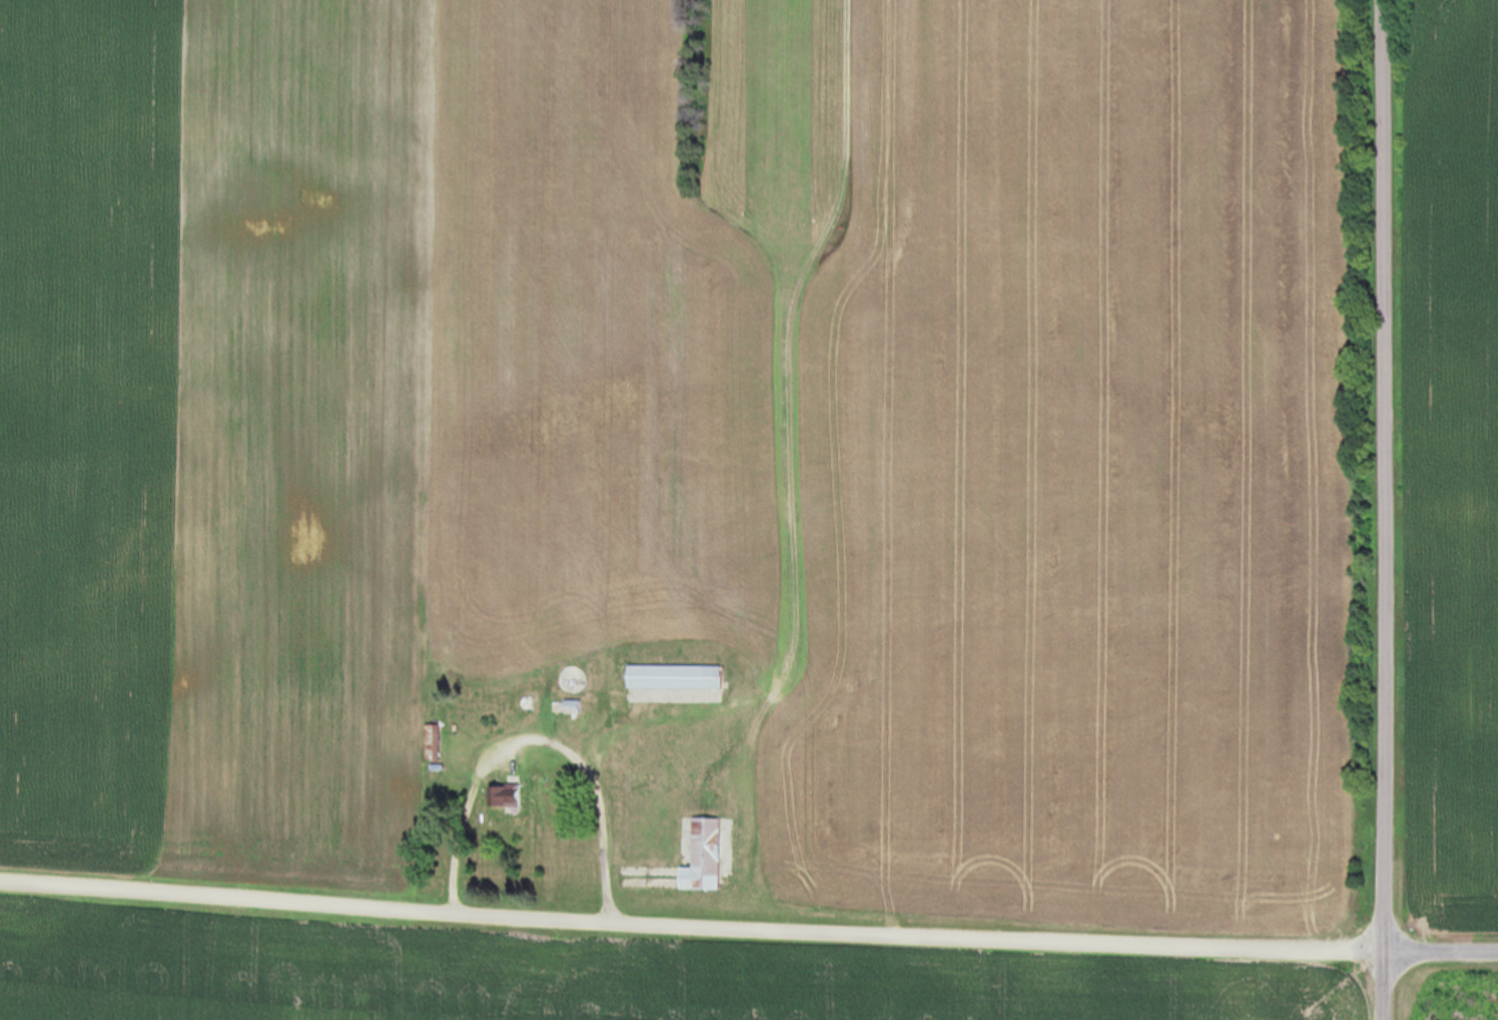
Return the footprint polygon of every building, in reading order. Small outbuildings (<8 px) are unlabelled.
[(632,689),(726,690),(726,667),(632,666),(632,689)] [(441,762),(441,726),(427,726),(427,762),(441,762)] [(528,795),(512,795),(512,785),(492,785),(492,806),(528,806),(528,795)] [(698,867),(685,867),(685,888),(725,889),(726,818),(698,817),(698,867)]
